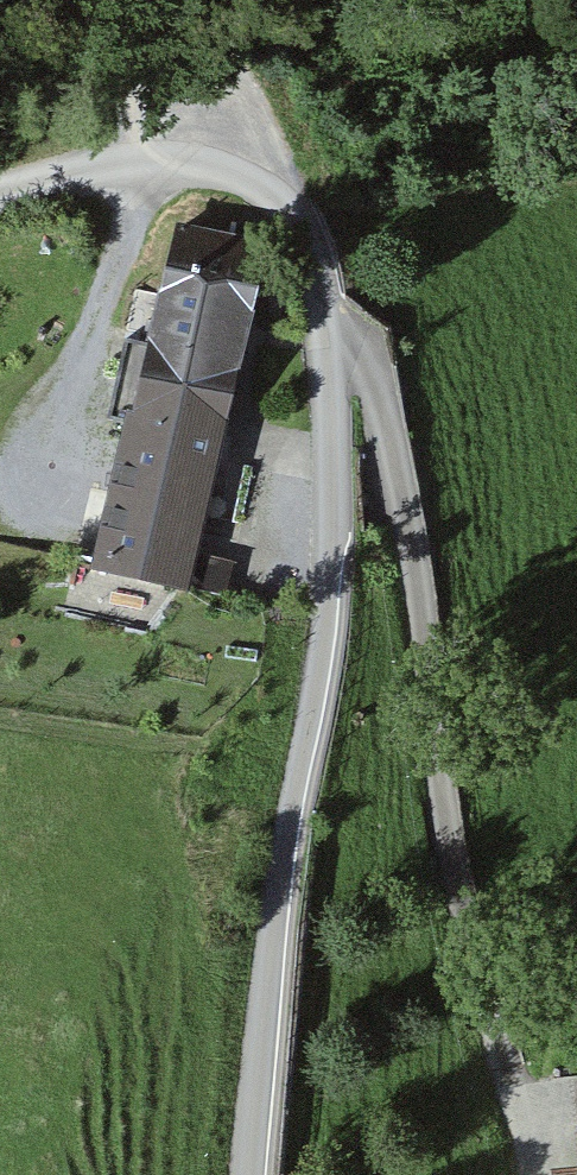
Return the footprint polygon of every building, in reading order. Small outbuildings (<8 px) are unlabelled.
[(248,295),(152,277),(133,385),(228,403),(248,295)] [(87,477),(70,558),(193,584),(206,521),(243,529),(256,469),(214,461),(228,403),(133,385),(116,482),(87,477)]
